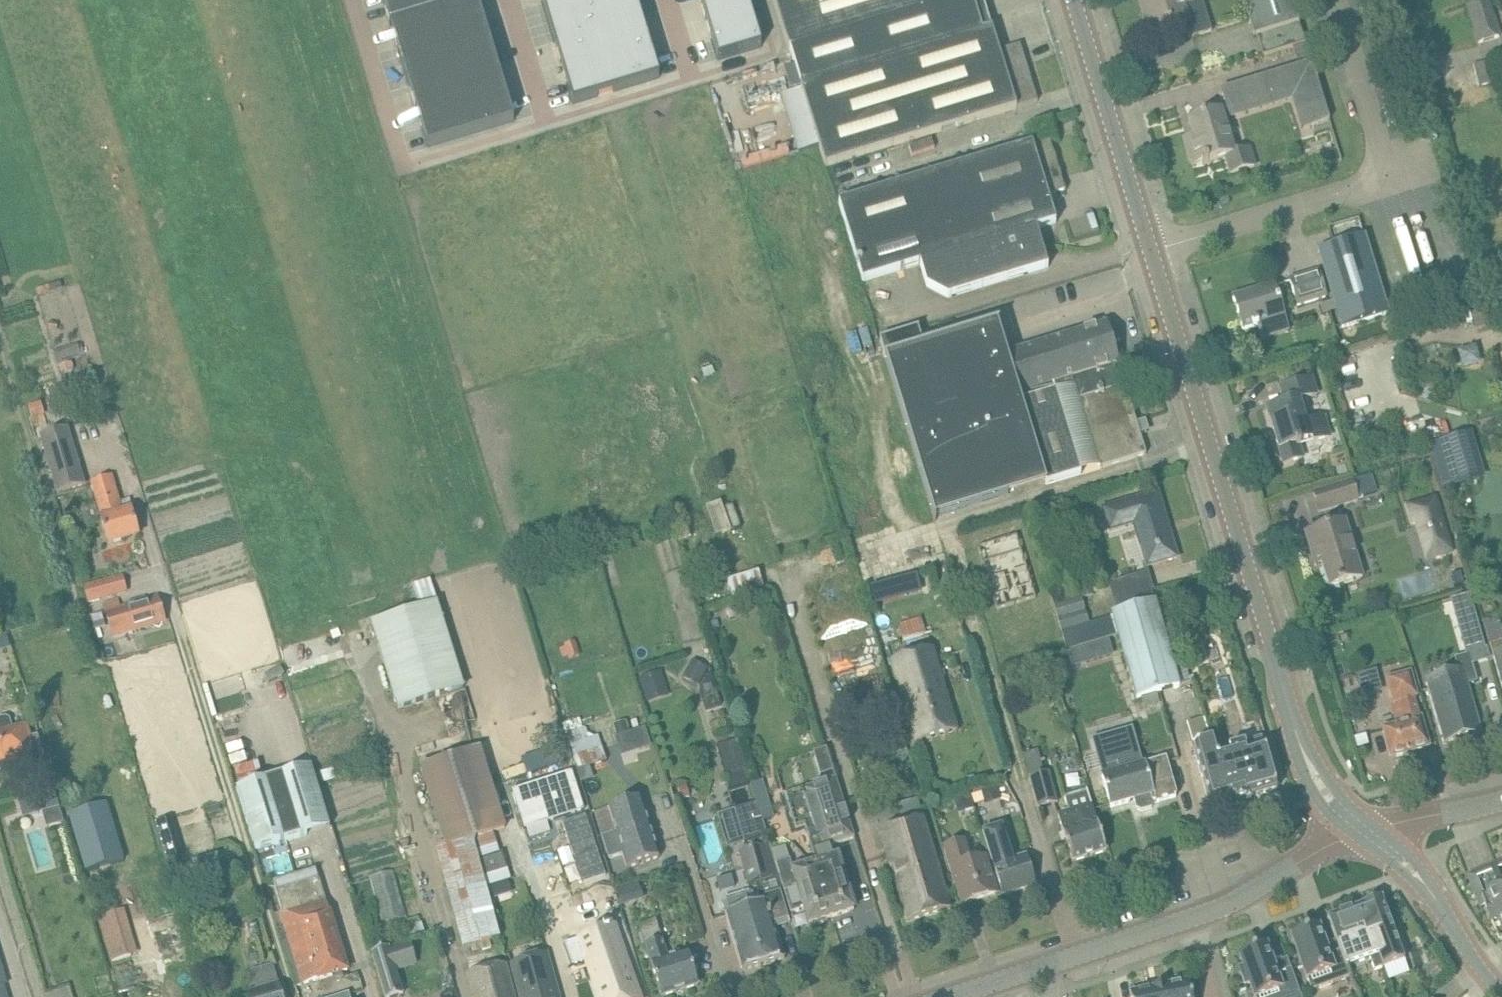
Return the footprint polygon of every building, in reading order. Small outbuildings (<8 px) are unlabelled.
[(431,0),(384,0),(391,24),(389,24),(390,25),(434,11),(431,0)] [(434,11),(470,0),(431,0),(434,11)] [(447,52),(490,39),(478,0),(470,0),(434,11),(447,52)] [(549,21),(592,8),(590,0),(542,0),(549,21)] [(604,49),(648,36),(637,0),(618,0),(592,8),(604,49)] [(748,0),(701,0),(706,18),(750,5),(748,0)] [(976,9),(973,0),(773,0),(794,66),(976,9)] [(1182,0),(1142,0),(1151,30),(1186,19),(1192,37),(1212,30),(1203,0),(1196,0),(1183,4),(1182,0)] [(1258,35),(1300,22),(1293,0),(1243,0),(1254,36),(1258,35)] [(1466,5),(1478,43),(1501,36),(1490,0),(1482,0),(1466,5)] [(750,5),(706,18),(719,59),(762,46),(750,5)] [(604,49),(592,8),(549,21),(561,62),(604,49)] [(982,28),(976,9),(794,66),(825,165),(1037,99),(1020,43),(999,50),(991,25),(982,28)] [(447,52),(434,11),(390,25),(391,25),(404,65),(447,52)] [(1300,22),(1258,35),(1264,54),(1306,42),(1300,22)] [(660,77),(648,36),(604,49),(617,90),(660,77)] [(447,52),(459,93),(502,80),(490,39),(447,52)] [(604,49),(561,62),(573,103),(617,90),(604,49)] [(416,106),(459,93),(447,52),(404,65),(416,106)] [(1329,120),(1312,61),(1221,89),(1227,109),(1297,88),(1309,126),(1329,120)] [(502,80),(459,93),(471,133),(514,120),(502,80)] [(428,146),(471,133),(459,93),(416,106),(428,146)] [(1196,140),(1186,143),(1192,164),(1202,161),(1203,164),(1208,162),(1208,160),(1224,154),(1230,171),(1254,164),(1249,148),(1233,153),(1220,110),(1189,119),(1196,140)] [(1036,229),(1037,229),(1056,223),(1048,195),(1058,192),(1054,179),(1061,176),(1050,140),(1032,146),(1032,145),(1013,151),(839,204),(864,283),(921,265),(928,285),(950,297),(1048,266),(1036,229)] [(1081,473),(1054,383),(1072,377),(1100,468),(1146,454),(1125,385),(1120,386),(1114,365),(1118,363),(1106,323),(1006,354),(992,307),(879,342),(824,165),(758,186),(868,538),(933,519),(1081,473)] [(1318,250),(1342,326),(1387,313),(1364,236),(1318,250)] [(1290,279),(1298,306),(1326,298),(1318,270),(1290,279)] [(1243,329),(1284,316),(1274,285),(1233,297),(1243,329)] [(79,341),(55,348),(58,359),(82,352),(79,341)] [(1475,349),(1458,355),(1463,373),(1481,369),(1475,349)] [(1325,415),(1308,420),(1301,398),(1316,393),(1311,378),(1280,387),(1285,402),(1267,408),(1284,463),(1302,457),(1298,442),(1311,438),(1313,443),(1331,437),(1325,415)] [(43,413),(40,403),(29,406),(33,416),(43,413)] [(69,427),(39,436),(56,493),(86,484),(69,427)] [(1468,431),(1432,442),(1445,487),(1482,476),(1468,431)] [(101,519),(108,543),(139,534),(132,510),(121,513),(110,476),(93,482),(104,518),(101,519)] [(1376,493),(1370,476),(1352,481),(1357,499),(1376,493)] [(1319,511),(1358,499),(1357,499),(1352,481),(1352,480),(1314,492),(1319,511)] [(1108,582),(1116,611),(1154,600),(1151,589),(1152,589),(1145,566),(1172,558),(1165,535),(1170,533),(1162,505),(1157,506),(1153,493),(1101,508),(1108,531),(1133,524),(1144,564),(1143,565),(1145,572),(1138,573),(1127,577),(1108,582)] [(1407,503),(1413,524),(1424,520),(1435,557),(1455,551),(1438,493),(1407,503)] [(1329,587),(1349,581),(1362,577),(1345,520),(1305,532),(1315,565),(1322,563),(1329,587)] [(1017,535),(978,546),(997,608),(1036,597),(1017,535)] [(726,581),(732,598),(763,587),(758,570),(726,581)] [(1460,571),(1451,573),(1455,585),(1463,583),(1460,571)] [(887,694),(860,573),(812,584),(839,705),(887,694)] [(875,602),(920,589),(916,574),(871,586),(875,602)] [(87,603),(127,592),(123,576),(82,586),(87,603)] [(1094,594),(1091,582),(1078,586),(1081,597),(1082,596),(1082,598),(1094,594)] [(1470,593),(1452,599),(1456,614),(1474,609),(1470,593)] [(1058,617),(1086,609),(1082,598),(1082,596),(1081,597),(1054,605),(1058,617)] [(113,636),(145,626),(164,620),(157,597),(120,608),(117,600),(104,604),(113,636)] [(1154,600),(1116,611),(1112,612),(1113,614),(1118,634),(1126,659),(1137,698),(1179,686),(1154,600)] [(438,601),(370,622),(397,710),(465,689),(438,601)] [(1062,631),(1089,621),(1086,609),(1058,617),(1062,631)] [(1485,618),(1491,642),(1501,639),(1501,616),(1501,613),(1485,618)] [(1089,621),(1062,631),(1067,649),(1118,634),(1113,614),(1089,621)] [(899,624),(904,639),(926,632),(921,617),(899,624)] [(1110,639),(1083,647),(1087,662),(1114,654),(1110,639)] [(580,655),(575,641),(564,645),(569,659),(580,655)] [(932,649),(905,657),(892,661),(916,742),(957,730),(932,649)] [(1458,670),(1426,679),(1439,723),(1444,743),(1481,732),(1476,713),(1467,684),(1477,681),(1469,653),(1454,657),(1458,670)] [(682,677),(698,686),(699,683),(707,687),(716,673),(692,659),(682,677)] [(1383,691),(1377,669),(1356,675),(1363,697),(1383,691)] [(661,670),(639,677),(647,702),(669,695),(661,670)] [(1429,747),(1415,696),(1418,696),(1411,672),(1387,679),(1393,703),(1398,701),(1404,722),(1382,729),(1391,758),(1429,747)] [(596,730),(587,734),(580,715),(562,722),(579,767),(606,757),(596,730)] [(13,729),(11,718),(6,716),(0,717),(0,763),(13,759),(15,766),(36,760),(27,725),(13,729)] [(627,719),(615,723),(618,734),(631,730),(627,719)] [(1133,731),(1096,742),(1105,774),(1102,775),(1111,807),(1130,801),(1130,798),(1133,797),(1137,808),(1141,810),(1152,807),(1155,803),(1176,796),(1170,777),(1165,759),(1145,765),(1144,764),(1142,764),(1133,731)] [(1262,738),(1245,743),(1229,747),(1232,755),(1217,759),(1212,740),(1193,746),(1210,805),(1228,800),(1230,806),(1251,800),(1251,797),(1277,790),(1262,738)] [(717,746),(730,789),(750,783),(736,740),(717,746)] [(419,767),(444,845),(473,839),(494,833),(505,830),(480,747),(419,767)] [(883,762),(880,751),(868,755),(871,766),(883,762)] [(330,827),(311,765),(235,788),(254,850),(330,827)] [(572,771),(512,790),(524,828),(581,810),(584,809),(572,771)] [(1029,777),(1038,808),(1057,802),(1049,772),(1029,777)] [(790,859),(775,863),(779,876),(791,914),(805,910),(809,924),(813,922),(816,924),(824,922),(825,919),(854,910),(837,857),(836,858),(832,845),(855,837),(849,818),(836,777),(783,793),(795,830),(804,827),(815,864),(794,871),(790,859)] [(686,784),(677,787),(681,798),(689,796),(686,784)] [(996,785),(980,790),(984,804),(1001,799),(996,785)] [(54,789),(19,799),(24,817),(60,806),(54,789)] [(1106,851),(1092,804),(1087,789),(1064,796),(1069,811),(1058,815),(1073,861),(1106,851)] [(970,793),(954,798),(958,812),(974,808),(970,793)] [(659,857),(653,838),(640,797),(595,812),(603,836),(616,832),(627,868),(659,857)] [(951,908),(923,817),(917,798),(896,804),(902,824),(879,831),(907,921),(951,908)] [(756,802),(734,808),(744,842),(751,840),(752,844),(767,839),(764,828),(756,802)] [(122,864),(105,803),(70,813),(87,873),(122,864)] [(169,814),(152,820),(165,860),(182,854),(169,814)] [(983,831),(997,877),(1003,896),(1036,885),(1027,855),(1015,858),(1005,825),(983,831)] [(494,833),(473,839),(483,876),(507,870),(502,852),(499,853),(494,833)] [(473,839),(444,845),(434,848),(455,926),(461,948),(471,945),(473,952),(491,947),(489,940),(500,937),(493,914),(483,876),(473,839)] [(725,897),(722,902),(725,914),(742,971),(784,959),(779,939),(775,927),(769,905),(783,901),(780,891),(783,890),(767,839),(752,844),(753,847),(738,852),(747,884),(755,882),(760,897),(761,903),(756,904),(753,892),(748,890),(731,895),(725,897)] [(998,893),(992,873),(987,856),(971,861),(964,840),(943,846),(961,904),(998,893)] [(1501,868),(1499,862),(1469,874),(1478,897),(1483,895),(1501,939),(1501,867),(1501,868)] [(396,869),(371,874),(380,922),(404,917),(396,869)] [(346,970),(333,924),(319,877),(276,890),(282,911),(280,911),(302,983),(346,970)] [(625,884),(615,887),(621,905),(631,902),(625,884)] [(1382,898),(1358,907),(1375,955),(1379,954),(1383,967),(1405,959),(1382,898)] [(661,938),(661,939),(651,906),(635,911),(661,996),(698,985),(688,953),(668,959),(661,938)] [(1375,970),(1383,967),(1379,954),(1375,955),(1358,907),(1327,918),(1339,950),(1345,966),(1346,966),(1370,957),(1375,970)] [(118,911),(98,917),(112,962),(132,955),(118,911)] [(421,922),(415,924),(419,936),(425,934),(421,922)] [(578,937),(581,944),(599,996),(641,996),(636,983),(627,958),(626,958),(615,924),(578,937)] [(1350,976),(1346,966),(1345,966),(1339,950),(1328,954),(1319,928),(1307,932),(1305,928),(1294,933),(1296,936),(1292,938),(1312,990),(1350,976)] [(1291,967),(1276,973),(1266,947),(1254,951),(1253,947),(1242,951),(1243,955),(1240,956),(1245,970),(1241,972),(1246,986),(1250,984),(1255,996),(1302,996),(1291,967)] [(372,953),(385,996),(393,996),(404,994),(390,948),(372,953)] [(552,973),(546,952),(511,962),(520,996),(559,996),(552,973)] [(506,964),(467,974),(474,996),(515,996),(506,964)] [(273,965),(251,972),(259,996),(283,996),(273,965)] [(1168,985),(1171,996),(1192,996),(1189,981),(1168,985)] [(1168,985),(1167,985),(1151,988),(1152,988),(1130,993),(1131,996),(1171,996),(1168,985)]
